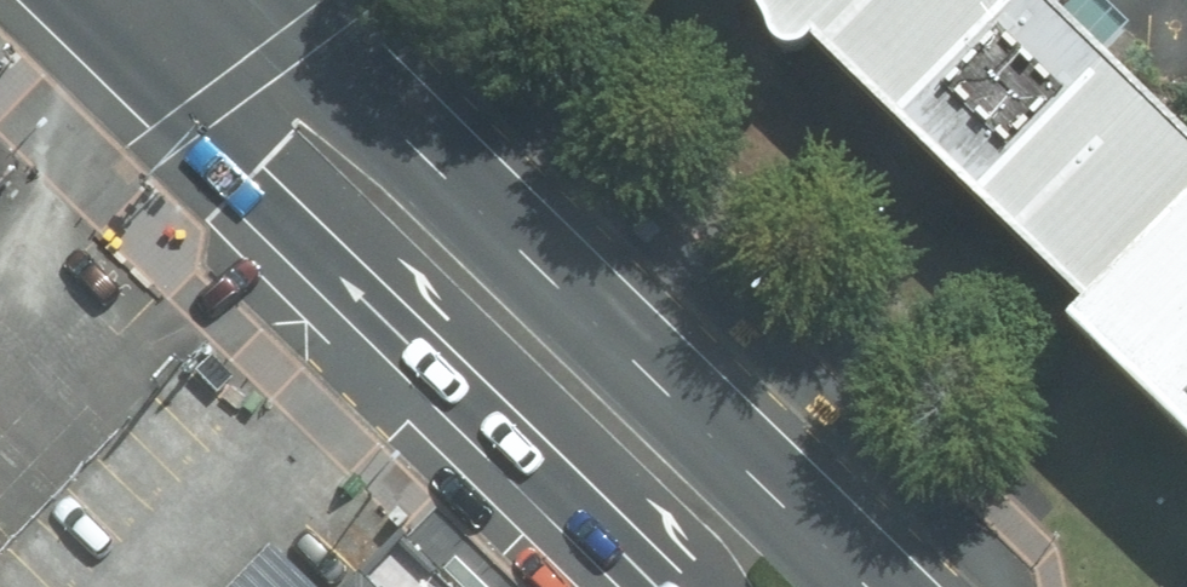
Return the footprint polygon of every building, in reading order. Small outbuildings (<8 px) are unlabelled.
[(1186,247),(1186,124),(1055,0),(756,0),(760,7),(765,23),(771,35),(783,39),(794,40),(803,34),(809,30),(1080,295),(1067,312),(1097,343),(1186,247)] [(1097,343),(1092,348),(1186,437),(1186,247),(1097,343)] [(408,541),(362,586),(455,586),(408,541)]
